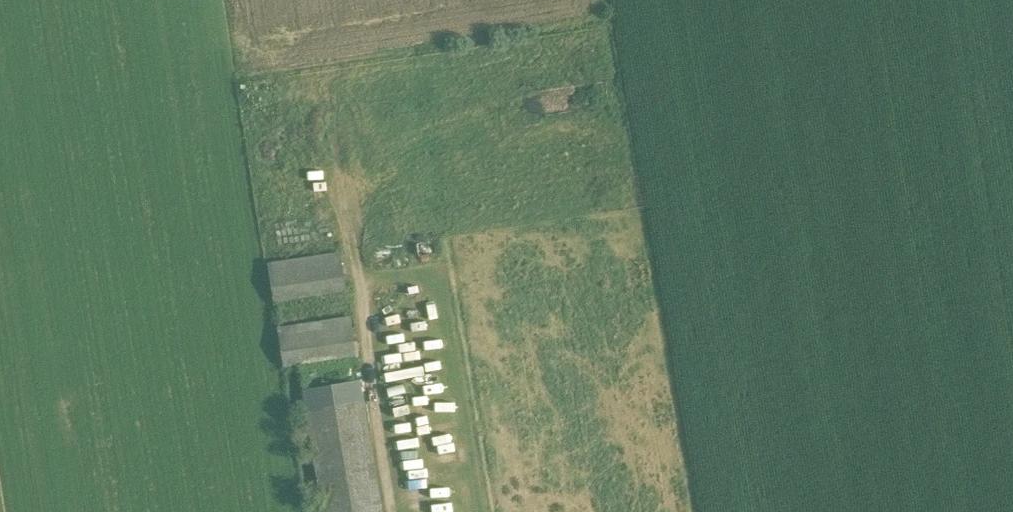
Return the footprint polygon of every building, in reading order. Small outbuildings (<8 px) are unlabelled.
[(273,301),(345,290),(340,251),(266,261),(273,301)] [(355,355),(349,315),(348,305),(299,313),(301,323),(276,326),(282,366),(355,355)] [(359,379),(301,389),(321,511),(382,511),(359,379)]
